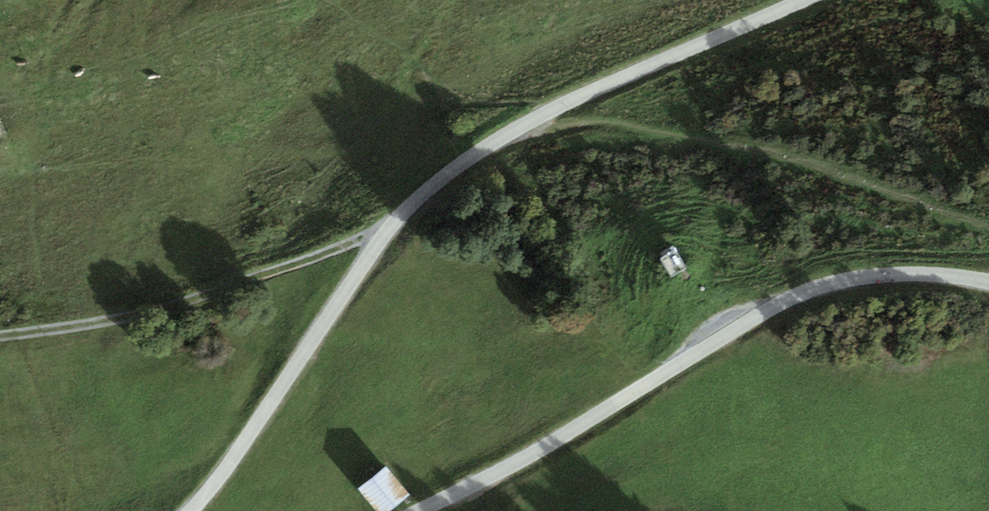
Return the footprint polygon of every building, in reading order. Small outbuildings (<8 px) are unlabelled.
[(358,494),(373,510),(400,510),(411,502),(385,471),(358,494)]
